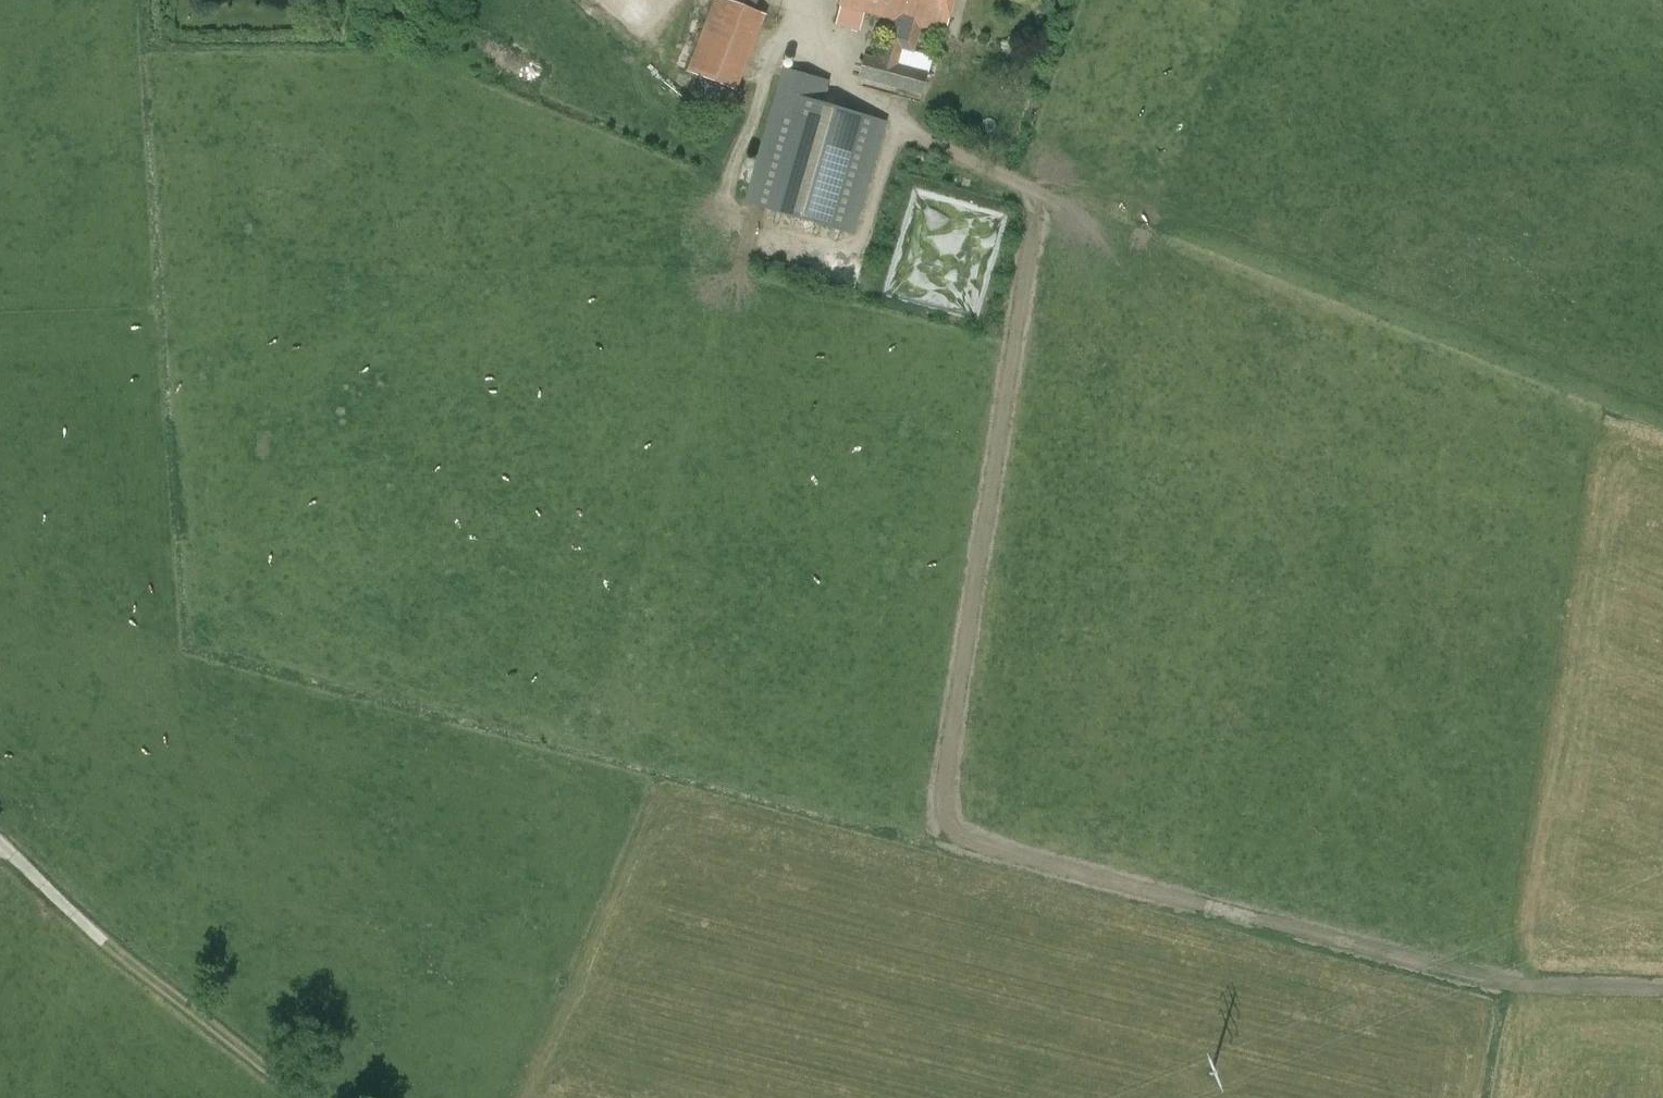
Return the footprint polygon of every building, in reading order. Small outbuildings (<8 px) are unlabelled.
[(755,11),(728,0),(714,0),(687,70),(738,90),(767,15),(755,11)] [(755,11),(759,0),(728,0),(755,11)] [(892,19),(882,58),(866,54),(859,77),(923,95),(929,72),(899,64),(903,49),(916,52),(922,28),(944,34),(953,0),(843,0),(841,5),(892,19)] [(855,235),(887,122),(825,103),(830,81),(784,68),(744,202),(855,235)]
